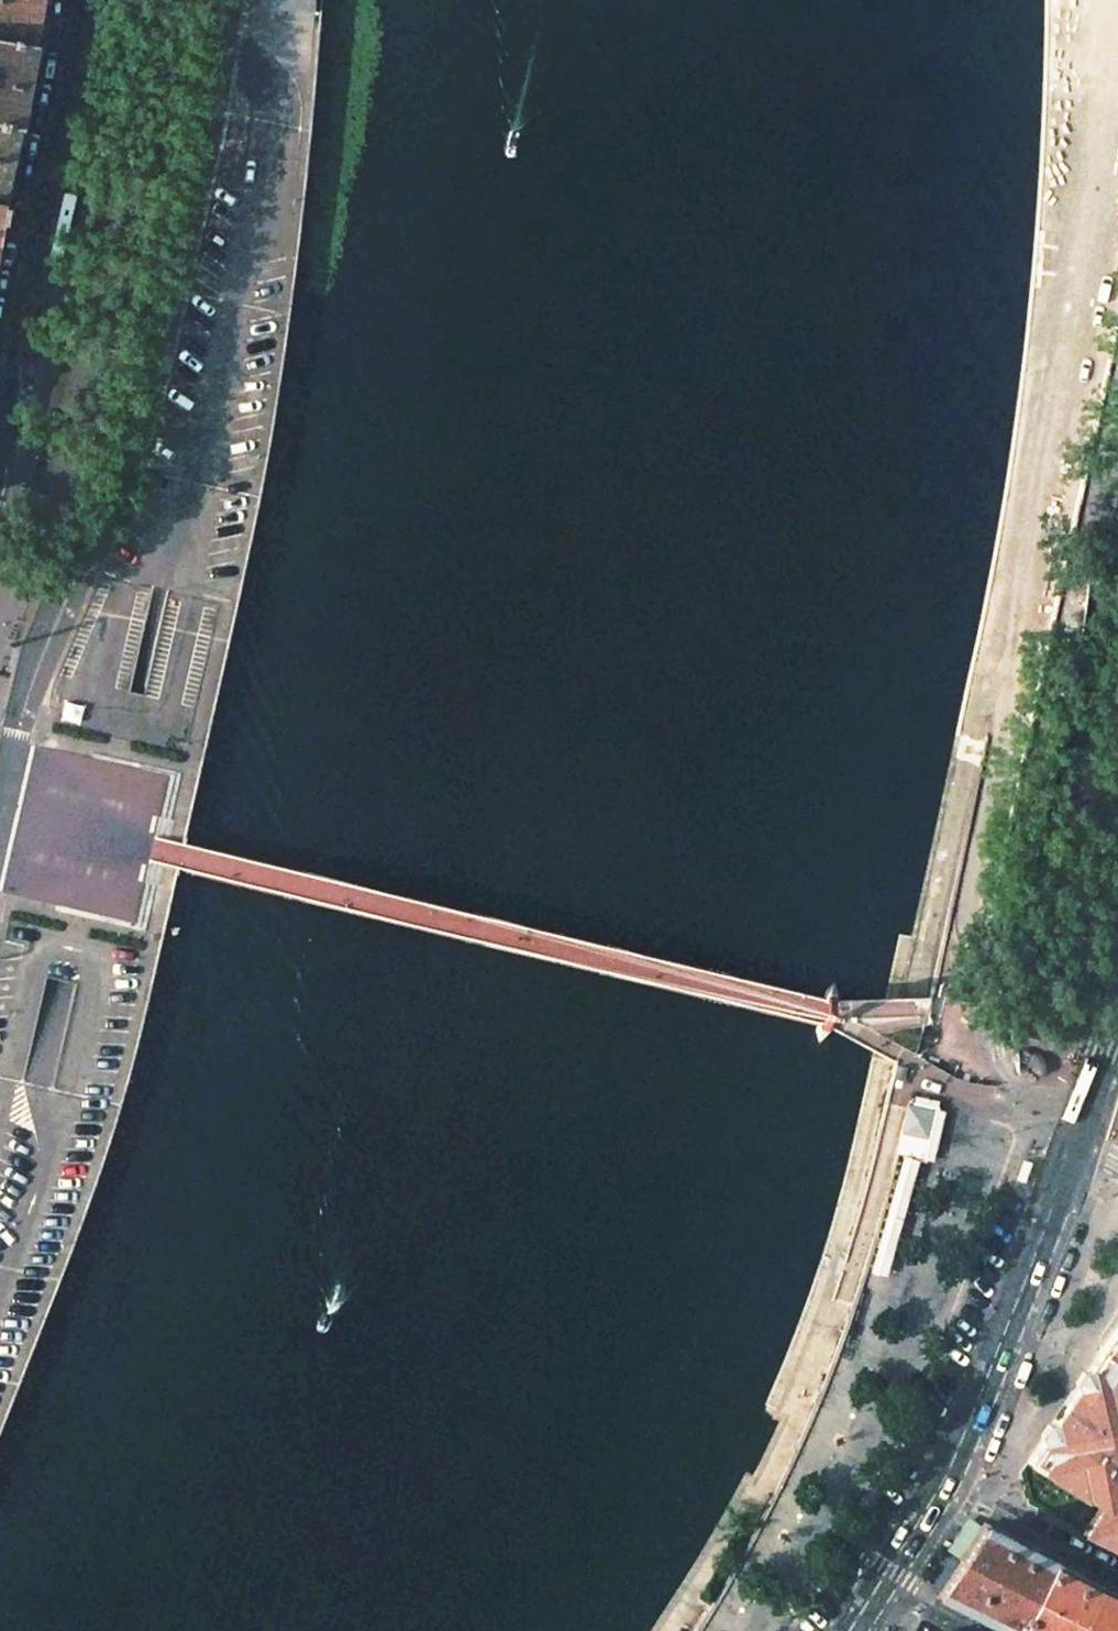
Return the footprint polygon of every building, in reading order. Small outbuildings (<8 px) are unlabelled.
[(33,47),(41,0),(0,0),(0,41),(33,47)] [(253,7),(306,10),(307,0),(254,0),(253,7)] [(1081,91),(1117,94),(1117,0),(1089,0),(1081,91)] [(17,128),(33,47),(0,41),(0,124),(17,128)] [(17,128),(0,124),(0,205),(17,128)] [(924,1133),(928,1114),(912,1110),(908,1129),(924,1133)] [(1100,1352),(1117,1361),(1117,1327),(1100,1352)] [(1100,1352),(1064,1406),(1028,1461),(1081,1497),(1083,1495),(1101,1507),(1117,1483),(1117,1461),(1116,1459),(1117,1455),(1117,1361),(1100,1352)] [(1117,1551),(1117,1483),(1101,1507),(1084,1533),(1117,1551)] [(1008,1630),(1020,1630),(1055,1563),(986,1528),(940,1596),(1008,1630)] [(1055,1563),(1020,1630),(1116,1630),(1117,1627),(1117,1595),(1055,1563)]
